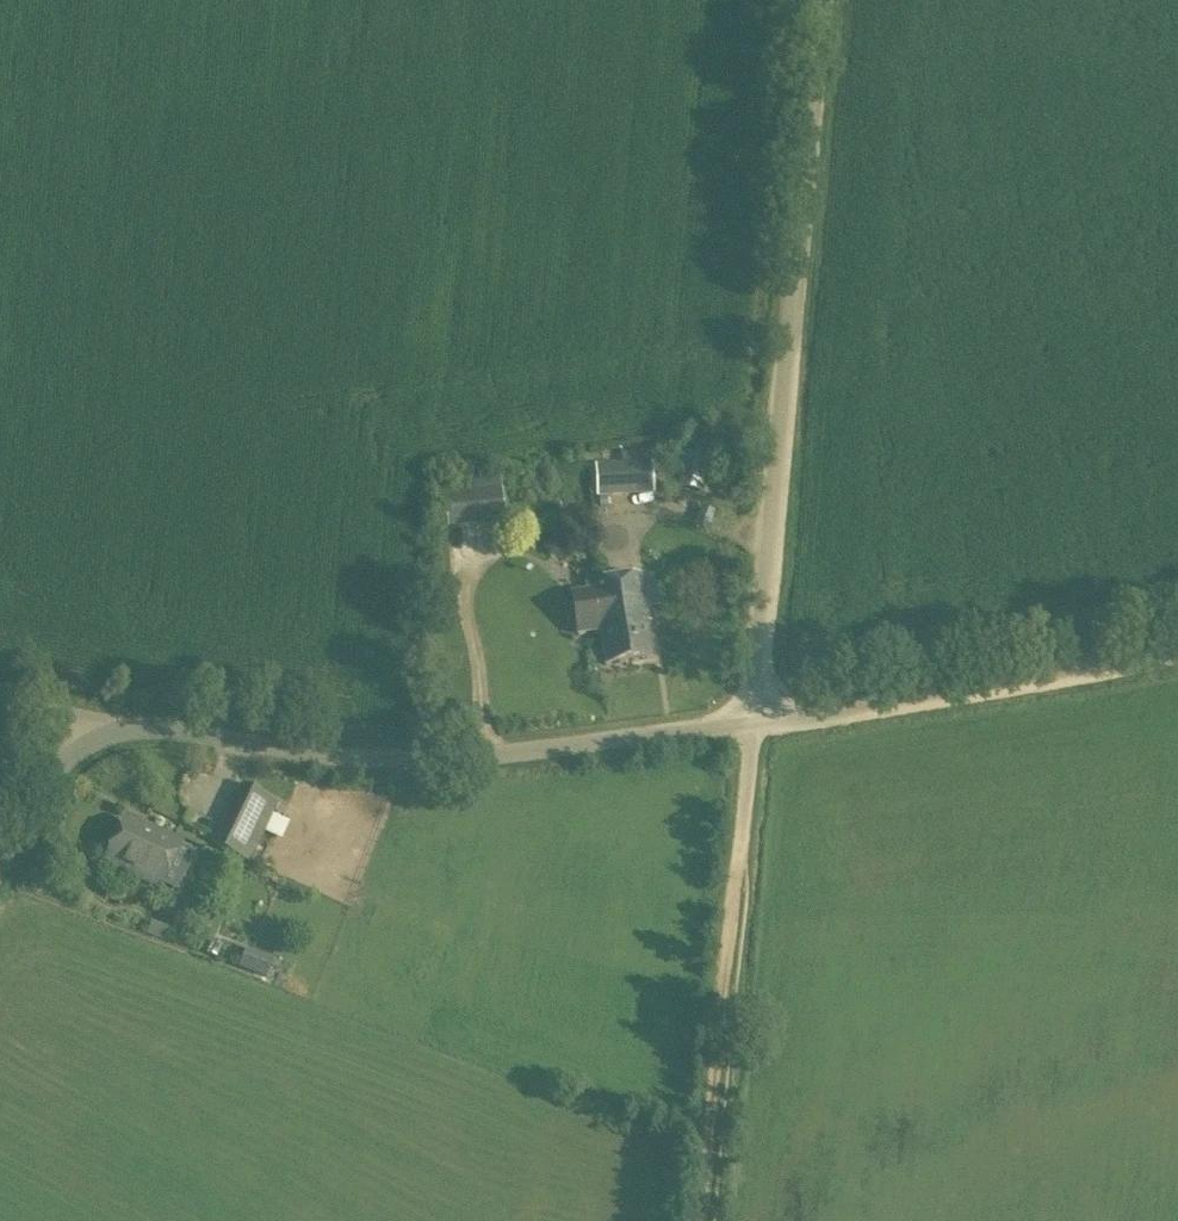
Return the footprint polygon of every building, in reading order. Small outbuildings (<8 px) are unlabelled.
[(596,495),(653,492),(652,463),(594,466),(596,495)] [(447,528),(504,521),(500,488),(443,495),(447,528)] [(710,530),(716,511),(704,507),(698,526),(710,530)] [(618,644),(602,647),(605,666),(652,659),(646,621),(650,621),(642,576),(609,581),(618,644)] [(600,633),(602,647),(618,644),(609,581),(590,584),(591,590),(570,593),(576,636),(600,633)] [(249,862),(278,805),(244,788),(215,846),(249,862)] [(152,836),(123,823),(107,856),(136,869),(134,875),(161,888),(182,843),(155,831),(152,836)] [(274,958),(246,948),(239,969),(267,979),(274,958)]
